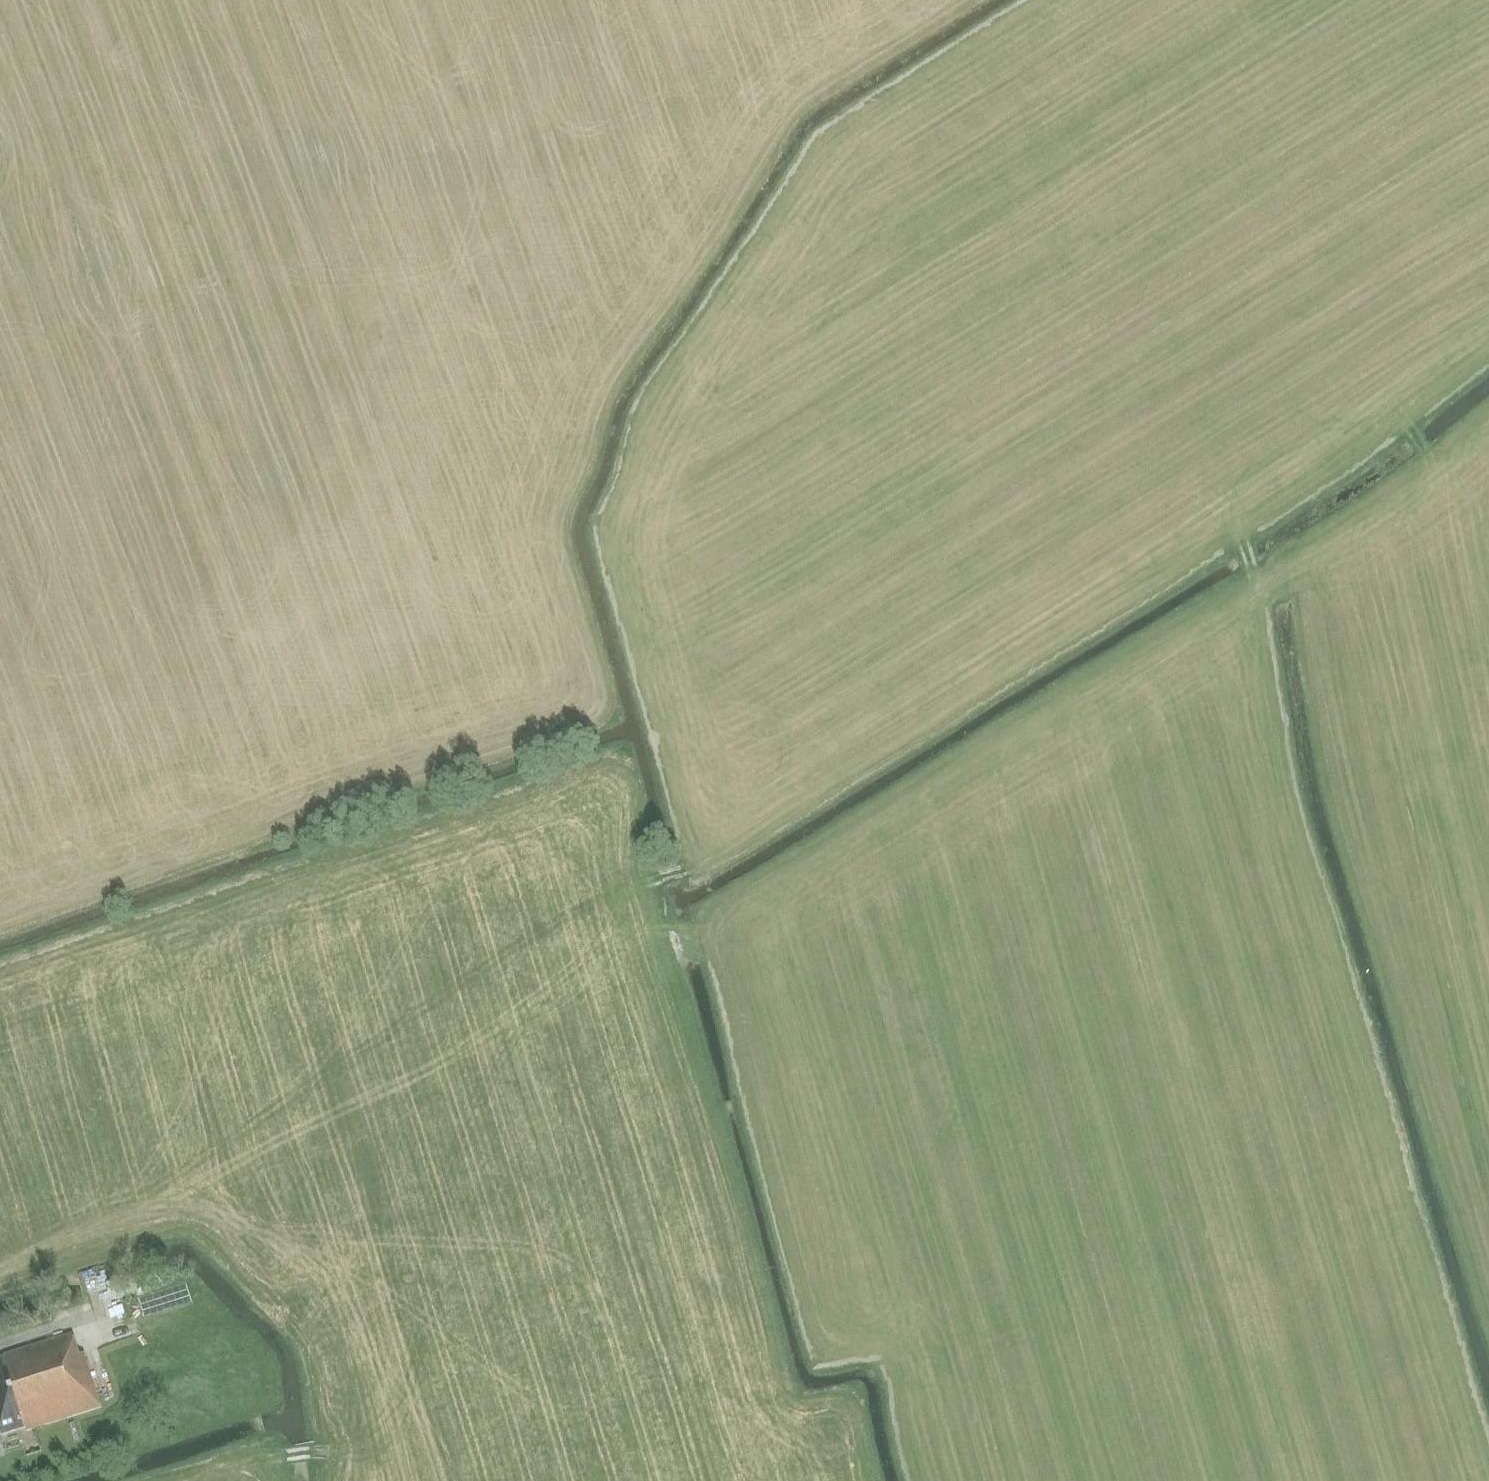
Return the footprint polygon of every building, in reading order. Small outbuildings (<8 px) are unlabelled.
[(101,1407),(84,1353),(79,1354),(73,1334),(5,1355),(5,1357),(0,1358),(0,1436),(26,1427),(27,1430),(101,1407)]
